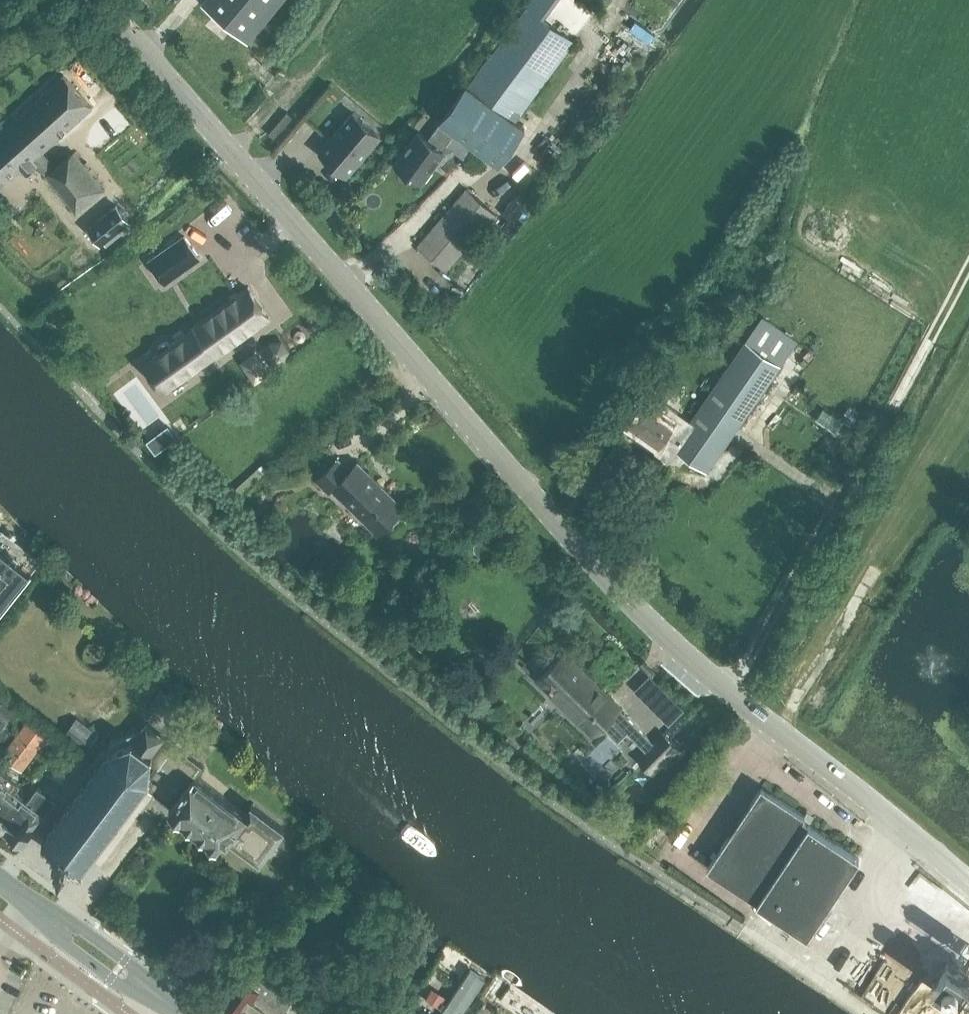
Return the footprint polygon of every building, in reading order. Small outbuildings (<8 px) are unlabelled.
[(203,1),(249,39),(282,0),(203,0),(203,1)] [(528,6),(443,122),(455,131),(499,163),(525,126),(517,120),(575,40),(528,6)] [(93,107),(65,75),(0,133),(0,185),(21,166),(27,173),(38,163),(34,159),(44,151),(93,107)] [(317,151),(344,175),(378,135),(350,111),(317,151)] [(287,112),(269,133),(280,142),(297,121),(287,112)] [(455,131),(443,122),(431,138),(418,129),(395,161),(422,181),(446,149),(443,147),(455,131)] [(47,175),(76,212),(105,189),(75,151),(57,166),(47,175)] [(419,244),(447,268),(496,212),(468,187),(419,244)] [(89,227),(103,244),(131,221),(117,204),(89,227)] [(148,261),(165,283),(201,257),(185,235),(148,261)] [(141,362),(159,392),(215,355),(270,316),(248,286),(193,324),(141,362)] [(627,420),(661,444),(664,440),(708,470),(781,363),(798,340),(766,318),(763,323),(760,320),(752,332),(747,340),(687,427),(643,396),(627,420)] [(266,352),(272,361),(283,360),(288,350),(281,341),(270,342),(266,352)] [(267,370),(253,350),(239,360),(253,380),(267,370)] [(852,404),(843,416),(851,422),(860,410),(852,404)] [(329,493),(333,489),(377,533),(403,505),(358,461),(351,469),(340,458),(317,481),(329,493)] [(258,494),(252,500),(259,509),(266,503),(258,494)] [(42,558),(4,528),(0,534),(0,612),(27,578),(42,558)] [(384,602),(376,611),(383,618),(391,608),(384,602)] [(566,650),(532,681),(551,700),(554,696),(593,735),(604,724),(610,730),(618,721),(613,715),(620,708),(622,706),(566,650)] [(8,721),(3,718),(15,703),(0,691),(0,731),(8,721)] [(620,708),(613,715),(618,721),(629,732),(646,749),(644,751),(638,757),(646,765),(647,766),(647,767),(654,774),(679,747),(672,740),(670,738),(663,731),(653,742),(620,708)] [(4,754),(23,768),(51,732),(33,717),(4,754)] [(78,718),(67,732),(86,747),(97,732),(78,718)] [(60,849),(57,853),(65,859),(68,855),(83,866),(146,783),(173,804),(171,806),(218,842),(220,839),(224,842),(229,836),(261,860),(286,828),(253,804),(247,812),(197,773),(204,763),(148,720),(140,731),(138,730),(112,741),(112,744),(112,748),(108,749),(106,747),(86,773),(87,777),(90,780),(46,838),(60,849)] [(0,767),(0,825),(1,826),(24,796),(16,790),(21,783),(0,767)] [(802,817),(804,814),(762,785),(708,866),(807,933),(859,855),(802,817)] [(24,796),(1,826),(24,843),(47,814),(46,813),(56,799),(48,793),(39,787),(29,800),(24,796)] [(340,883),(330,895),(339,903),(349,891),(340,883)] [(968,978),(947,964),(932,986),(954,1001),(955,999),(968,978)] [(294,999),(246,968),(223,1003),(239,1013),(284,1013),(294,999)] [(451,1013),(461,1013),(485,977),(471,968),(444,1009),(451,1013)] [(444,997),(432,990),(427,998),(439,1006),(444,997)]
